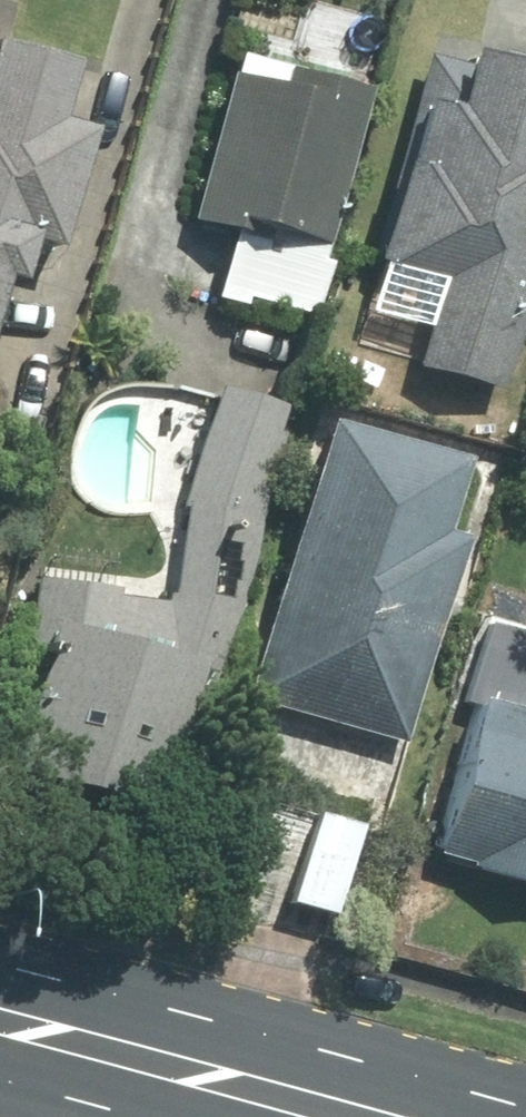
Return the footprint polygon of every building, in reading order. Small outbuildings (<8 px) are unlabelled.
[(0,51),(0,284),(7,258),(32,264),(42,223),(71,230),(117,49),(18,24),(11,54),(0,51)] [(363,66),(241,39),(204,207),(236,214),(218,293),(247,300),(237,349),(297,362),(363,66)] [(475,45),(466,83),(423,72),(375,256),(445,274),(422,360),(504,382),(518,328),(525,330),(525,59),(475,45)] [(294,398),(223,379),(172,581),(243,599),(294,398)] [(501,449),(353,400),(259,686),(406,735),(501,449)] [(205,647),(70,606),(28,742),(163,783),(205,647)] [(493,609),(465,696),(481,701),(436,841),(525,869),(525,619),(493,609)] [(369,817),(322,800),(291,885),(337,902),(369,817)]
